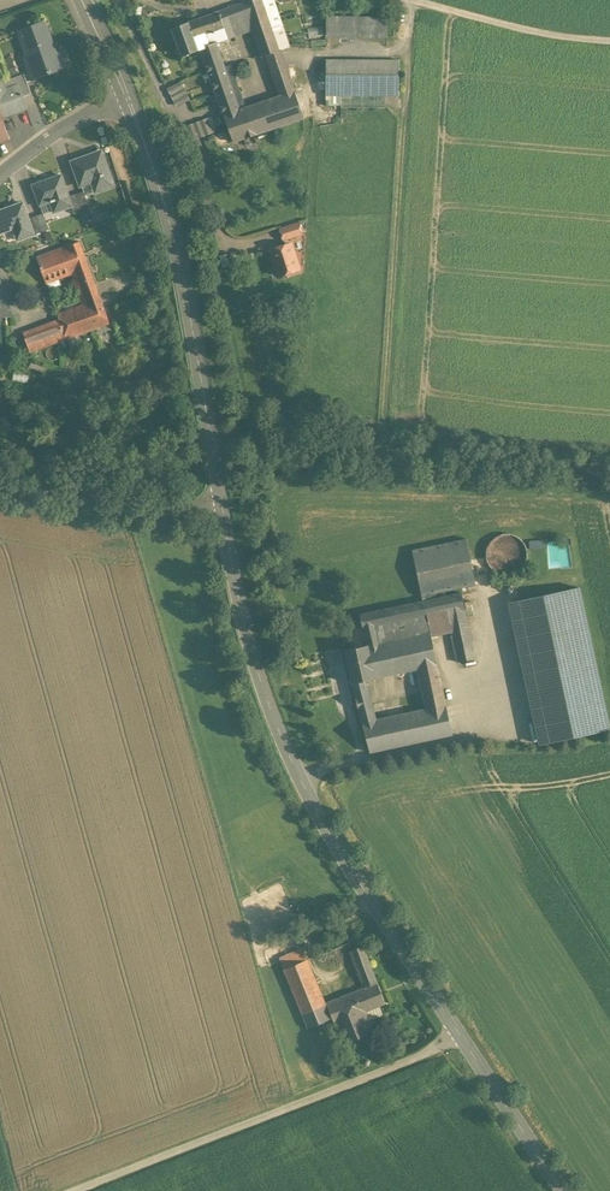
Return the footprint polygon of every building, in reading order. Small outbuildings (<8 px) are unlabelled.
[(219,12),(224,27),(228,39),(253,32),(261,57),(266,56),(283,50),(265,0),(257,0),(219,12)] [(219,12),(172,29),(182,56),(199,50),(195,36),(224,27),(219,12)] [(328,37),(389,37),(389,16),(328,15),(328,37)] [(56,53),(44,22),(22,30),(31,55),(25,57),(33,80),(65,69),(59,51),(56,53)] [(233,143),(304,119),(283,50),(266,56),(279,95),(241,108),(219,44),(199,50),(233,143)] [(341,103),(341,96),(403,96),(402,58),(329,59),(330,103),(341,103)] [(0,72),(0,105),(23,97),(19,85),(17,85),(15,86),(6,89),(3,82),(0,72)] [(24,74),(14,78),(17,85),(19,85),(23,97),(32,94),(24,74)] [(14,78),(3,82),(6,89),(15,86),(17,85),(14,78)] [(169,88),(173,96),(186,89),(182,81),(169,88)] [(0,105),(0,111),(2,117),(27,108),(23,97),(0,105)] [(10,139),(0,111),(0,142),(10,139)] [(198,121),(204,136),(217,131),(211,116),(198,121)] [(101,152),(73,162),(81,185),(95,180),(99,190),(113,185),(101,152)] [(62,175),(33,185),(40,205),(51,202),(55,212),(72,206),(69,196),(62,175)] [(94,218),(84,191),(76,194),(82,211),(86,221),(94,218)] [(76,194),(69,196),(72,206),(74,214),(82,211),(76,194)] [(0,211),(0,233),(16,227),(20,239),(34,234),(28,219),(23,203),(0,211)] [(43,213),(36,216),(41,232),(49,229),(43,213)] [(36,216),(28,219),(34,234),(41,232),(36,216)] [(142,218),(130,221),(134,241),(141,239),(142,243),(147,243),(142,218)] [(302,221),(281,226),(284,241),(306,235),(302,221)] [(53,233),(46,236),(48,242),(50,241),(55,239),(53,233)] [(80,242),(37,257),(46,281),(58,276),(70,272),(82,305),(100,299),(80,242)] [(295,244),(275,250),(283,280),(303,274),(295,244)] [(58,276),(46,281),(49,292),(62,287),(58,276)] [(66,311),(57,314),(61,324),(66,339),(109,324),(100,299),(82,305),(74,308),(66,311)] [(13,316),(7,301),(0,303),(0,317),(13,316)] [(61,324),(49,328),(49,327),(24,336),(30,352),(66,339),(61,324)] [(165,378),(158,377),(156,397),(163,398),(165,378)] [(492,568),(497,572),(503,575),(510,575),(517,573),(522,568),(526,563),(528,556),(527,549),(524,543),(519,538),(513,535),(507,534),(500,535),(494,538),(490,543),(487,549),(486,556),(488,562),(492,568)] [(467,539),(412,550),(422,596),(476,585),(467,539)] [(508,603),(538,745),(609,729),(609,725),(580,587),(508,603)] [(345,650),(371,756),(458,739),(439,640),(456,637),(461,663),(482,660),(469,598),(367,614),(374,642),(345,650)] [(311,947),(282,960),(314,1035),(338,1025),(351,1049),(380,1032),(371,1014),(396,1002),(370,945),(353,953),(367,987),(334,1001),(311,947)]
